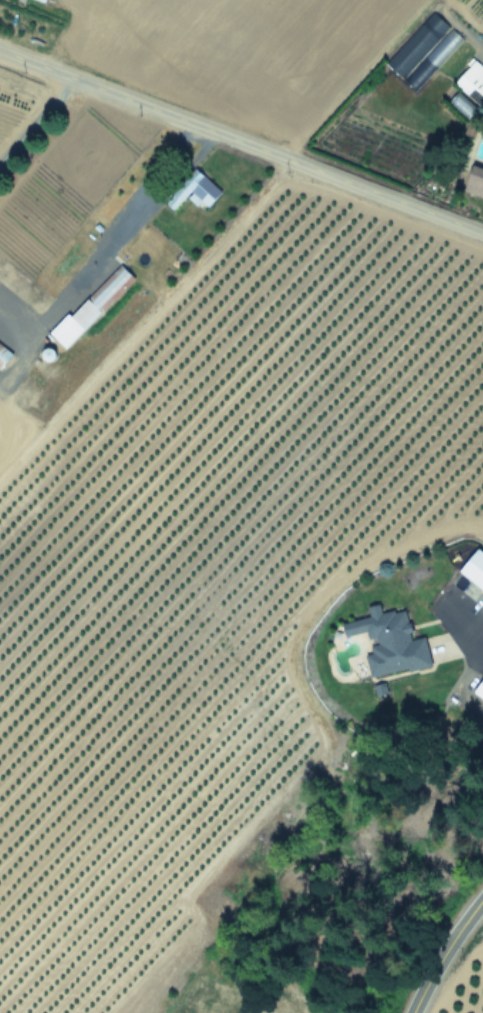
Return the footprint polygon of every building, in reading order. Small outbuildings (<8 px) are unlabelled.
[(384,62),(414,91),(463,42),(434,12),(384,62)] [(475,62),(456,85),(482,108),(482,68),(475,62)] [(482,199),(482,169),(476,167),(467,193),(482,199)] [(199,172),(168,205),(174,211),(187,197),(205,213),(223,194),(199,172)] [(86,261),(95,244),(82,237),(73,254),(86,261)] [(52,335),(66,350),(137,279),(122,264),(52,335)] [(14,356),(0,345),(0,371),(2,372),(14,356)] [(481,550),(462,573),(482,591),(482,552),(481,550)] [(409,609),(383,613),(381,606),(369,607),(371,618),(354,621),(360,657),(350,658),(354,681),(433,668),(428,637),(414,639),(409,609)]
